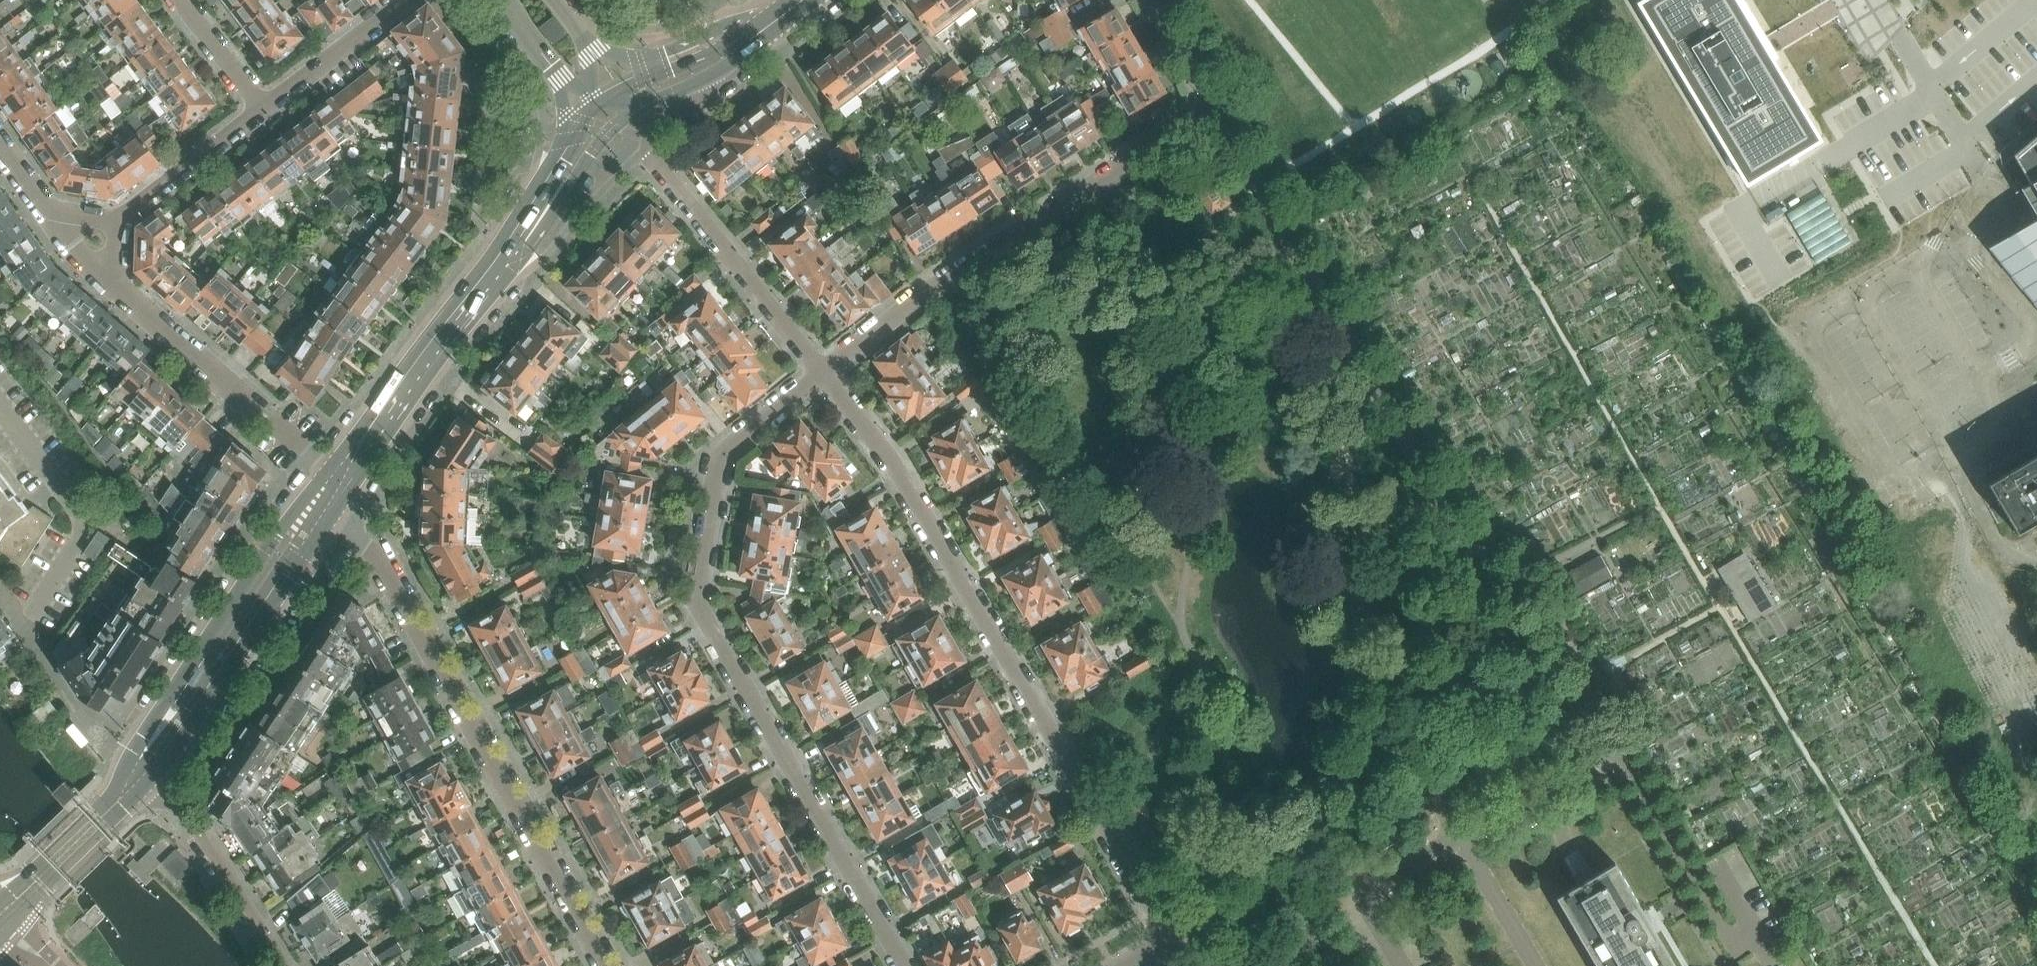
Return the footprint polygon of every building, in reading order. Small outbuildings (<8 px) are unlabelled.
[(10,4),(7,0),(0,5),(0,10),(1,11),(10,4)] [(92,13),(92,14),(111,0),(82,0),(92,13)] [(92,14),(105,30),(138,5),(136,3),(137,0),(136,0),(111,0),(92,14)] [(226,5),(230,6),(234,11),(247,0),(222,0),(226,5)] [(279,1),(278,0),(247,0),(234,11),(237,16),(237,19),(241,25),(245,26),(246,27),(279,2),(279,1)] [(299,8),(301,11),(310,22),(314,28),(326,19),(336,31),(336,32),(355,17),(369,7),(378,0),(310,0),(299,8)] [(936,37),(955,22),(938,0),(908,0),(936,37)] [(955,22),(974,8),(968,0),(938,0),(955,22)] [(1063,10),(1080,0),(1057,0),(1063,10)] [(1640,4),(1732,159),(1735,164),(1747,185),(1820,141),(1771,58),(1770,56),(1766,49),(1761,42),(1760,40),(1736,0),(1647,0),(1640,4)] [(259,43),(289,19),(291,17),(279,2),(246,27),(247,28),(247,32),(252,39),(255,39),(259,43)] [(142,7),(139,6),(138,5),(105,30),(111,39),(107,42),(109,46),(99,53),(102,57),(113,49),(117,46),(118,47),(151,22),(146,15),(146,12),(142,7)] [(55,10),(50,13),(53,17),(54,18),(59,14),(58,13),(55,10)] [(445,27),(432,10),(424,10),(390,36),(398,45),(400,44),(407,54),(445,27)] [(1048,39),(1038,45),(1045,55),(1080,34),(1084,40),(1086,39),(1093,52),(1095,50),(1099,48),(1128,31),(1115,10),(1078,32),(1073,23),(1048,39)] [(1045,34),(1046,35),(1069,20),(1063,10),(1039,23),(1045,34)] [(301,11),(297,14),(306,24),(310,22),(301,11)] [(85,12),(75,20),(79,24),(89,17),(85,12)] [(889,15),(887,16),(885,14),(874,23),(876,25),(869,30),(896,67),(917,51),(889,15)] [(18,16),(9,22),(11,24),(14,28),(23,22),(18,16)] [(554,46),(568,35),(554,17),(540,28),(554,46)] [(1001,43),(1007,38),(991,18),(985,23),(1001,43)] [(303,37),(293,23),(289,19),(259,43),(263,48),(262,52),(266,58),(269,59),(271,61),(292,45),(297,47),(301,44),(301,39),(303,37)] [(1069,20),(1046,35),(1048,39),(1073,23),(1069,20)] [(15,30),(14,28),(11,24),(9,22),(0,29),(0,55),(11,47),(5,37),(15,30)] [(158,28),(156,28),(151,22),(118,47),(130,63),(163,38),(162,36),(162,33),(158,28)] [(1031,41),(1045,34),(1039,23),(1024,33),(1031,41)] [(445,27),(407,54),(406,55),(414,65),(413,66),(415,72),(460,62),(464,60),(465,53),(445,27)] [(869,30),(868,30),(866,28),(855,37),(856,39),(850,44),(877,81),(896,67),(869,30)] [(1095,50),(1093,52),(1105,73),(1108,72),(1140,52),(1128,32),(1128,31),(1099,48),(1095,50)] [(20,40),(24,46),(35,38),(31,32),(20,40)] [(167,40),(164,40),(163,38),(130,63),(137,73),(134,76),(138,82),(142,79),(175,54),(171,47),(171,44),(167,40)] [(850,44),(849,45),(847,43),(835,52),(837,54),(830,59),(858,96),(877,81),(850,44)] [(1036,44),(1024,51),(1028,57),(1039,49),(1036,44)] [(22,62),(11,47),(0,55),(0,79),(23,63),(22,62)] [(1003,60),(1009,56),(1003,48),(997,52),(1003,60)] [(1108,72),(1105,73),(1113,86),(1118,93),(1153,73),(1140,52),(1108,72)] [(184,61),(180,61),(175,54),(142,79),(155,96),(189,71),(187,69),(188,67),(184,61)] [(399,60),(396,56),(388,62),(392,66),(399,60)] [(985,61),(991,69),(997,64),(991,56),(985,61)] [(830,59),(829,60),(828,57),(816,66),(818,68),(811,73),(839,110),(858,96),(830,59)] [(1002,75),(1016,67),(1011,60),(998,69),(1002,75)] [(379,61),(368,70),(369,71),(374,77),(385,68),(379,61)] [(967,67),(962,71),(954,61),(944,69),(959,89),(969,81),(975,77),(967,67)] [(462,69),(459,66),(460,62),(415,72),(412,72),(415,85),(413,86),(412,95),(456,101),(458,101),(459,88),(457,88),(458,79),(462,77),(462,69)] [(34,79),(23,63),(0,79),(0,102),(1,102),(34,79)] [(1063,80),(1077,72),(1072,64),(1058,72),(1063,80)] [(101,85),(109,79),(100,66),(92,72),(101,85)] [(948,96),(959,89),(944,69),(934,77),(948,96)] [(1002,75),(998,69),(981,80),(987,90),(1005,79),(1002,75)] [(193,73),(190,73),(189,71),(155,96),(168,113),(201,88),(196,81),(196,78),(193,73)] [(369,71),(359,79),(374,99),(385,91),(374,77),(369,71)] [(1103,104),(1096,107),(1099,112),(1101,115),(1122,101),(1130,115),(1135,112),(1136,114),(1146,108),(1145,106),(1165,94),(1153,73),(1118,93),(1114,95),(1111,96),(1111,97),(1109,99),(1103,104)] [(12,118),(45,95),(34,79),(1,102),(5,108),(3,109),(9,117),(12,118)] [(365,107),(374,99),(359,79),(349,86),(365,107)] [(54,88),(59,94),(69,86),(64,80),(54,88)] [(104,88),(113,101),(122,94),(112,81),(104,88)] [(355,114),(365,107),(349,86),(339,93),(355,114)] [(148,125),(146,127),(137,132),(139,134),(152,152),(163,145),(155,134),(164,127),(165,128),(174,121),(181,130),(183,129),(185,130),(191,125),(191,122),(214,105),(213,103),(213,100),(209,94),(205,94),(201,88),(168,113),(150,127),(148,125)] [(815,103),(804,112),(786,89),(777,95),(777,94),(776,95),(772,95),(765,100),(765,104),(765,105),(792,140),(804,132),(812,142),(830,128),(815,103)] [(1106,91),(1098,96),(1103,104),(1109,99),(1111,97),(1111,96),(1107,90),(1106,91)] [(348,120),(355,114),(339,93),(332,99),(348,120)] [(412,95),(404,94),(403,100),(402,100),(402,102),(411,103),(409,119),(453,125),(453,123),(457,120),(457,113),(454,109),(456,101),(412,95)] [(22,135),(57,110),(45,95),(12,118),(16,123),(15,124),(22,135)] [(114,102),(121,111),(131,104),(124,95),(114,102)] [(959,95),(949,101),(955,110),(965,104),(959,95)] [(1077,101),(1069,107),(1062,95),(1052,101),(1081,148),(1100,136),(1094,127),(1080,107),(1077,101)] [(1096,107),(1103,104),(1098,96),(1080,107),(1094,127),(1105,120),(1096,107)] [(357,132),(348,120),(332,99),(326,104),(323,102),(312,110),(314,113),(339,145),(357,132)] [(1060,162),(1081,148),(1052,101),(1040,109),(1047,120),(1037,127),(1060,162)] [(74,124),(77,122),(65,105),(57,110),(22,135),(30,145),(33,146),(36,151),(75,124),(74,124)] [(773,156),(792,140),(765,105),(758,111),(757,110),(757,111),(752,110),(746,115),(746,119),(745,119),(746,120),(745,121),(773,156)] [(891,139),(911,124),(899,109),(896,111),(902,118),(886,131),(891,139)] [(127,118),(137,132),(146,127),(135,112),(127,118)] [(342,148),(339,145),(314,113),(306,120),(306,122),(299,128),(325,161),(342,148)] [(923,128),(931,123),(927,117),(920,123),(923,128)] [(452,134),(453,125),(409,119),(408,128),(407,144),(450,150),(450,148),(454,145),(455,137),(452,134)] [(778,162),(773,156),(745,121),(738,126),(737,126),(736,126),(732,125),(726,131),(726,134),(725,135),(726,136),(725,136),(753,172),(766,161),(771,167),(778,162)] [(75,124),(36,151),(41,158),(40,161),(46,169),(70,152),(79,146),(70,133),(77,128),(75,124)] [(1039,175),(1060,162),(1037,127),(1017,140),(1039,175)] [(308,174),(325,161),(299,128),(293,132),(290,132),(285,135),(285,138),(283,140),(308,174)] [(1039,175),(1017,140),(1004,148),(994,132),(977,143),(998,176),(1007,170),(1018,188),(1039,175)] [(119,136),(116,139),(145,178),(162,165),(139,134),(125,144),(119,136)] [(716,201),(753,172),(725,136),(709,149),(714,154),(696,168),(696,174),(716,201)] [(978,214),(999,200),(988,182),(998,176),(977,143),(975,143),(971,137),(937,150),(945,162),(946,163),(962,153),(972,168),(956,179),(978,214)] [(2014,157),(2031,186),(2033,184),(2036,191),(2036,137),(2019,152),(2017,153),(2014,157)] [(110,165),(129,190),(145,178),(116,139),(112,141),(118,150),(105,158),(106,159),(110,165)] [(855,165),(864,160),(852,139),(842,146),(855,165)] [(292,186),(308,174),(283,140),(281,141),(278,141),(273,145),(273,148),(266,153),(292,186)] [(398,143),(390,142),(382,141),(381,150),(397,151),(398,143)] [(449,159),(450,150),(407,144),(404,170),(447,175),(447,173),(451,170),(452,163),(449,159)] [(805,156),(804,155),(796,144),(792,148),(793,149),(792,150),(804,167),(808,163),(803,157),(805,156)] [(842,174),(855,165),(842,146),(830,153),(842,174)] [(889,162),(896,158),(889,147),(882,152),(889,162)] [(80,166),(70,152),(46,169),(48,171),(49,170),(56,180),(55,181),(61,191),(89,195),(93,168),(80,166)] [(275,199),(292,186),(266,153),(261,157),(257,157),(252,161),(251,164),(250,165),(275,199)] [(1549,156),(1544,159),(1549,168),(1554,165),(1549,156)] [(129,190),(110,165),(106,159),(94,168),(93,168),(89,195),(115,199),(126,191),(127,192),(129,190)] [(1212,215),(1231,203),(1204,159),(1185,171),(1212,215)] [(951,172),(946,163),(945,162),(938,166),(944,176),(951,172)] [(281,206),(275,199),(250,165),(249,166),(246,166),(240,170),(240,173),(233,178),(259,211),(265,219),(281,206)] [(450,175),(447,175),(404,170),(402,181),(404,181),(399,192),(400,193),(400,194),(401,195),(444,212),(444,209),(448,207),(448,200),(445,196),(446,187),(449,187),(450,175)] [(815,211),(849,184),(841,174),(807,202),(815,211)] [(818,176),(808,183),(815,192),(825,185),(818,176)] [(242,224),(259,211),(233,178),(227,182),(224,182),(219,186),(219,189),(217,191),(242,224)] [(958,226),(978,214),(956,179),(936,191),(958,226)] [(1571,181),(1564,185),(1567,190),(1574,187),(1571,181)] [(353,198),(358,194),(348,182),(343,186),(353,198)] [(369,183),(359,192),(368,199),(378,186),(369,183)] [(353,198),(343,186),(342,184),(326,197),(338,212),(353,198)] [(1458,184),(1449,189),(1453,195),(1461,190),(1458,184)] [(8,202),(0,190),(0,207),(8,202)] [(936,191),(925,198),(920,190),(911,196),(916,204),(916,205),(938,239),(958,226),(936,191)] [(227,236),(242,224),(217,191),(216,192),(213,191),(207,195),(207,198),(202,202),(225,233),(227,236)] [(799,204),(806,198),(801,192),(794,197),(799,204)] [(1851,243),(1822,194),(1786,215),(1816,264),(1851,243)] [(447,214),(444,212),(401,195),(396,209),(396,210),(394,208),(388,216),(392,220),(426,246),(446,221),(447,214)] [(17,214),(8,202),(0,207),(0,232),(21,217),(18,213),(17,214)] [(208,246),(225,233),(202,202),(199,205),(196,204),(191,208),(191,211),(185,216),(190,223),(208,246)] [(325,214),(329,219),(338,212),(331,203),(326,207),(325,214)] [(873,223),(881,218),(870,203),(863,208),(873,223)] [(344,210),(353,219),(359,213),(350,204),(344,210)] [(727,218),(734,212),(728,204),(720,210),(727,218)] [(917,252),(938,239),(916,205),(901,214),(901,212),(894,216),(891,210),(882,214),(897,240),(906,235),(917,252)] [(760,234),(786,213),(782,207),(774,213),(771,209),(752,224),(760,234)] [(367,230),(376,236),(412,265),(418,257),(422,258),(426,253),(425,248),(426,246),(392,220),(388,216),(378,208),(364,227),(367,230)] [(673,222),(667,216),(658,208),(651,208),(639,221),(634,217),(620,232),(652,262),(679,234),(671,226),(673,222)] [(177,232),(162,212),(161,211),(139,228),(138,250),(147,251),(151,255),(158,248),(164,243),(177,232)] [(183,214),(177,218),(184,227),(190,223),(185,216),(183,214)] [(813,230),(816,227),(808,216),(794,227),(793,226),(783,234),(784,235),(771,245),(780,256),(779,258),(783,263),(786,264),(787,265),(820,239),(813,230)] [(24,222),(21,217),(0,232),(0,249),(5,255),(32,236),(23,223),(24,222)] [(323,228),(315,220),(304,229),(311,238),(323,228)] [(355,220),(350,226),(363,236),(367,230),(364,227),(355,220)] [(620,232),(619,231),(618,232),(615,232),(609,238),(609,242),(608,243),(609,243),(602,250),(634,280),(652,262),(620,232)] [(42,247),(41,248),(32,236),(5,255),(10,263),(2,269),(8,277),(12,274),(45,251),(42,247)] [(376,236),(361,256),(364,258),(397,284),(399,282),(404,282),(408,277),(407,272),(412,265),(376,236)] [(839,255),(853,244),(847,236),(844,238),(843,237),(831,246),(831,247),(828,250),(820,239),(787,265),(789,267),(789,270),(796,279),(797,278),(802,284),(835,258),(839,255)] [(238,251),(242,248),(234,237),(230,241),(238,251)] [(311,241),(308,245),(314,250),(317,245),(311,241)] [(180,259),(167,248),(164,243),(158,248),(151,255),(147,251),(138,250),(137,272),(143,277),(143,280),(148,284),(151,284),(155,287),(180,259)] [(2035,244),(2033,245),(2032,247),(2031,249),(2030,251),(2030,254),(2014,263),(2008,256),(2005,258),(2036,298),(2036,243),(2035,244)] [(842,258),(856,247),(853,244),(839,255),(842,258)] [(294,256),(299,252),(294,245),(288,249),(294,256)] [(209,247),(194,264),(197,267),(211,251),(209,247)] [(279,266),(288,258),(280,248),(270,256),(279,266)] [(602,250),(602,251),(601,250),(601,251),(597,251),(592,256),(593,260),(592,261),(585,268),(617,298),(618,297),(623,303),(630,296),(624,290),(634,280),(602,250)] [(47,257),(49,256),(45,251),(12,274),(20,285),(24,282),(28,288),(32,294),(33,295),(56,270),(47,257)] [(397,284),(364,258),(361,256),(346,275),(383,303),(388,296),(393,296),(397,291),(396,286),(397,284)] [(1673,258),(1666,262),(1669,267),(1683,259),(1681,257),(1675,260),(1673,258)] [(851,277),(835,258),(802,284),(809,292),(808,295),(813,301),(816,301),(818,304),(821,301),(851,277)] [(169,299),(194,271),(180,259),(155,287),(159,291),(159,294),(164,298),(167,298),(169,299)] [(324,260),(321,265),(333,274),(337,270),(324,260)] [(1682,262),(1676,265),(1680,272),(1686,269),(1682,262)] [(679,287),(685,282),(669,266),(663,273),(666,276),(679,287)] [(617,298),(585,268),(584,268),(580,268),(575,274),(575,277),(575,278),(575,279),(567,287),(616,334),(621,328),(611,318),(614,314),(607,308),(617,298)] [(229,277),(230,275),(223,269),(209,284),(194,303),(198,306),(196,309),(204,315),(209,316),(210,316),(237,284),(229,277)] [(69,278),(68,280),(56,270),(33,295),(39,301),(36,304),(46,312),(73,282),(69,278)] [(282,270),(275,279),(284,285),(288,279),(288,274),(282,270)] [(209,284),(194,271),(169,299),(170,300),(170,304),(175,308),(178,308),(184,313),(194,303),(209,284)] [(262,271),(256,277),(264,284),(270,277),(262,271)] [(882,304),(893,295),(876,273),(865,282),(866,283),(859,288),(851,277),(821,301),(831,314),(837,309),(849,324),(855,319),(858,323),(869,314),(865,310),(879,300),(882,304)] [(686,297),(703,284),(695,274),(685,282),(679,287),(686,297)] [(377,311),(383,303),(346,275),(331,294),(369,322),(370,321),(375,321),(378,315),(377,311)] [(1398,276),(1392,279),(1395,284),(1401,281),(1398,276)] [(75,286),(76,284),(73,282),(46,312),(53,318),(57,314),(65,321),(87,296),(75,286)] [(649,295),(652,291),(642,282),(639,285),(649,295)] [(246,292),(238,285),(237,284),(210,316),(211,322),(215,325),(220,325),(223,328),(251,295),(246,291),(246,292)] [(281,286),(274,294),(280,300),(287,291),(281,286)] [(1614,290),(1604,295),(1606,300),(1616,295),(1614,290)] [(1627,291),(1618,296),(1621,301),(1630,296),(1627,291)] [(316,314),(320,317),(354,342),(359,335),(364,334),(368,329),(367,325),(369,322),(331,294),(321,307),(312,301),(307,307),(316,314)] [(253,298),(254,297),(251,295),(223,328),(226,330),(226,335),(231,340),(236,339),(242,344),(243,343),(256,328),(271,311),(263,305),(262,306),(253,298)] [(410,295),(404,302),(413,309),(419,301),(410,295)] [(652,324),(648,327),(656,336),(670,326),(677,335),(683,330),(692,340),(724,315),(723,313),(723,310),(719,305),(716,304),(709,295),(697,304),(696,303),(685,312),(686,313),(675,322),(667,312),(652,324)] [(100,305),(99,307),(87,296),(65,321),(64,322),(73,330),(71,332),(79,339),(105,309),(100,305)] [(652,324),(635,307),(631,311),(648,327),(652,324)] [(565,355),(581,335),(548,308),(548,310),(542,310),(538,315),(539,320),(533,328),(565,355)] [(107,314),(108,312),(105,309),(79,339),(85,344),(87,342),(96,351),(119,325),(107,314)] [(354,342),(320,317),(316,314),(309,323),(304,320),(296,330),(303,335),(302,337),(304,339),(340,365),(339,363),(346,354),(350,354),(354,348),(353,343),(354,342)] [(729,317),(726,317),(724,315),(692,340),(706,359),(739,334),(734,327),(735,325),(729,317)] [(1715,315),(1705,320),(1709,327),(1719,321),(1715,315)] [(132,334),(130,335),(119,325),(96,351),(105,359),(103,361),(109,367),(136,337),(132,334)] [(1654,326),(1648,329),(1653,338),(1658,335),(1654,326)] [(23,327),(14,336),(19,342),(21,340),(28,332),(23,327)] [(252,351),(265,336),(256,328),(243,343),(252,351)] [(549,375),(565,355),(533,328),(526,336),(521,337),(517,342),(517,347),(516,349),(549,375)] [(921,350),(927,346),(917,333),(911,336),(909,334),(899,342),(900,343),(889,352),(886,348),(875,357),(878,361),(877,362),(889,377),(883,382),(893,396),(926,371),(933,365),(921,350)] [(630,360),(638,351),(620,334),(611,344),(612,345),(628,359),(630,360)] [(745,338),(744,339),(739,334),(706,359),(722,379),(752,356),(755,353),(752,349),(752,347),(745,338)] [(262,358),(274,344),(265,336),(252,351),(262,358)] [(139,341),(139,340),(136,337),(109,367),(115,373),(114,375),(117,378),(121,373),(127,378),(143,360),(150,352),(139,341)] [(340,365),(304,339),(302,337),(295,345),(289,340),(281,350),(292,357),(327,382),(332,374),(337,374),(341,368),(340,365)] [(22,347),(21,348),(24,350),(32,358),(41,348),(30,338),(22,347)] [(658,356),(666,349),(657,339),(649,345),(658,356)] [(292,357),(281,350),(274,344),(262,358),(260,360),(280,378),(279,383),(283,386),(288,384),(309,403),(310,404),(311,404),(312,404),(313,404),(314,403),(327,382),(292,357)] [(620,370),(628,359),(612,345),(604,355),(620,370)] [(539,387),(549,375),(516,349),(515,350),(510,350),(506,355),(507,360),(500,368),(548,406),(552,401),(544,394),(545,392),(539,387)] [(43,350),(33,361),(47,374),(54,367),(57,363),(43,350)] [(590,366),(584,361),(574,353),(570,359),(579,366),(586,371),(590,366)] [(1456,353),(1451,356),(1455,364),(1460,361),(1456,353)] [(761,368),(752,356),(722,379),(719,382),(717,387),(720,390),(719,392),(723,397),(726,397),(737,412),(750,402),(754,406),(770,393),(755,373),(761,368)] [(575,372),(579,366),(570,359),(565,365),(575,372)] [(156,376),(156,372),(143,360),(127,378),(113,395),(121,403),(123,401),(130,407),(156,377),(156,376)] [(1471,365),(1462,371),(1466,377),(1475,371),(1471,365)] [(47,374),(44,378),(54,387),(63,376),(54,367),(47,374)] [(542,413),(548,406),(500,368),(494,376),(489,376),(484,382),(485,386),(484,389),(516,415),(525,404),(531,409),(533,406),(542,413)] [(692,384),(686,376),(681,370),(671,378),(677,385),(672,388),(670,386),(656,396),(654,399),(681,434),(685,431),(689,432),(695,427),(696,422),(703,417),(693,404),(702,397),(701,395),(702,394),(692,383),(692,384)] [(699,377),(693,370),(688,374),(694,381),(699,377)] [(937,411),(949,401),(926,371),(893,396),(890,399),(892,401),(889,403),(897,413),(900,411),(906,419),(913,414),(917,419),(933,406),(937,411)] [(952,391),(960,402),(983,384),(975,374),(952,391)] [(162,377),(157,377),(156,377),(130,407),(141,417),(139,420),(142,424),(172,390),(166,385),(168,383),(162,377)] [(645,382),(642,384),(651,396),(654,393),(645,382)] [(651,396),(642,384),(639,387),(647,399),(651,396)] [(69,385),(60,396),(69,403),(78,393),(69,385)] [(173,391),(174,390),(174,389),(172,390),(142,424),(153,433),(155,429),(161,434),(188,404),(187,404),(187,399),(181,394),(178,396),(173,391)] [(706,403),(714,397),(708,389),(702,394),(701,395),(702,397),(706,403)] [(1754,390),(1744,396),(1747,401),(1757,396),(1754,390)] [(1519,398),(1513,401),(1519,410),(1524,407),(1519,398)] [(677,437),(681,434),(654,399),(638,412),(666,446),(667,446),(671,446),(677,441),(677,437)] [(186,438),(203,419),(204,419),(198,413),(199,410),(194,405),(189,406),(188,404),(161,434),(172,444),(169,448),(174,452),(171,455),(180,463),(195,446),(186,438)] [(88,419),(78,410),(75,407),(71,412),(81,427),(88,419)] [(1690,411),(1683,415),(1687,422),(1694,418),(1690,411)] [(666,446),(638,412),(627,420),(629,422),(595,449),(593,458),(611,461),(641,466),(642,455),(653,457),(654,456),(658,456),(665,452),(665,447),(666,446)] [(487,426),(485,425),(470,414),(465,420),(461,417),(446,437),(450,439),(431,464),(433,465),(432,466),(434,467),(472,468),(484,452),(486,455),(495,443),(482,433),(487,426)] [(935,467),(979,441),(965,418),(934,436),(938,442),(928,447),(932,453),(928,455),(935,467)] [(195,446),(195,447),(212,428),(203,419),(186,438),(195,446)] [(818,435),(816,436),(804,421),(794,430),(793,429),(776,443),(786,454),(780,459),(773,451),(762,459),(775,476),(786,468),(785,467),(787,466),(795,475),(799,472),(831,447),(829,445),(828,445),(820,435),(818,436),(818,435)] [(89,424),(83,430),(90,441),(97,433),(89,424)] [(1707,426),(1698,430),(1702,437),(1711,432),(1707,426)] [(212,428),(195,447),(200,451),(216,464),(255,490),(261,482),(263,479),(267,473),(243,451),(224,435),(224,434),(222,436),(212,428)] [(1553,432),(1546,437),(1548,441),(1556,436),(1553,432)] [(565,463),(571,454),(543,434),(536,444),(565,463)] [(962,482),(999,461),(986,439),(980,443),(979,441),(935,467),(943,479),(946,477),(949,483),(959,477),(962,482)] [(95,449),(108,461),(116,452),(103,440),(95,449)] [(562,472),(565,463),(536,444),(529,455),(540,463),(534,471),(562,472)] [(841,460),(844,457),(835,444),(831,447),(799,472),(812,487),(814,485),(815,487),(817,487),(827,499),(829,498),(832,503),(837,500),(844,495),(839,489),(850,480),(838,466),(841,464),(840,463),(841,461),(841,460)] [(194,465),(189,471),(194,476),(200,480),(201,478),(206,471),(210,473),(216,464),(200,451),(190,462),(194,465)] [(1463,453),(1458,456),(1463,464),(1468,461),(1463,453)] [(1005,471),(1023,461),(1019,454),(1001,464),(1005,471)] [(1732,454),(1722,459),(1725,464),(1735,459),(1732,454)] [(2007,473),(2007,474),(2001,477),(2001,476),(1987,484),(2017,534),(2030,527),(2030,526),(2036,522),(2036,456),(2007,473)] [(1011,481),(1033,468),(1028,459),(1023,462),(1023,461),(1005,471),(1011,481)] [(120,461),(111,468),(121,480),(130,473),(120,461)] [(638,479),(641,466),(611,461),(609,469),(605,469),(601,472),(599,480),(602,484),(607,484),(605,498),(645,504),(649,502),(650,494),(648,491),(649,481),(638,479)] [(201,478),(200,480),(237,505),(238,503),(243,503),(246,505),(247,504),(255,490),(216,464),(210,473),(206,471),(201,478)] [(488,469),(472,468),(434,467),(427,467),(427,475),(422,475),(421,492),(470,494),(471,479),(477,480),(478,476),(487,476),(488,469)] [(23,566),(53,519),(34,507),(30,510),(23,500),(21,501),(0,473),(0,551),(23,566)] [(136,497),(145,487),(133,477),(124,486),(136,497)] [(200,480),(187,499),(231,528),(238,517),(238,516),(236,514),(234,510),(237,505),(200,480)] [(173,485),(161,502),(175,518),(212,542),(213,540),(217,541),(221,543),(221,542),(231,528),(187,499),(181,494),(173,485)] [(975,535),(1018,510),(1004,486),(964,509),(971,520),(968,522),(975,535)] [(799,504),(801,493),(771,487),(769,499),(757,497),(755,508),(752,510),(750,518),(753,522),(753,524),(799,532),(804,505),(799,504)] [(576,504),(578,493),(561,490),(559,501),(576,504)] [(1577,490),(1569,494),(1571,498),(1580,494),(1577,490)] [(469,511),(470,494),(421,492),(421,496),(418,496),(417,510),(420,511),(420,518),(468,519),(486,521),(486,515),(477,514),(477,511),(469,511)] [(598,504),(600,497),(586,494),(585,502),(598,504)] [(1048,494),(1040,499),(1049,515),(1058,510),(1048,494)] [(643,514),(645,504),(605,498),(601,521),(641,527),(645,525),(646,517),(643,514)] [(848,511),(848,510),(840,502),(835,505),(834,504),(830,507),(829,505),(823,510),(824,511),(820,514),(821,516),(825,525),(848,511)] [(882,520),(879,519),(874,510),(853,522),(848,511),(825,525),(832,540),(840,535),(850,553),(886,532),(885,530),(886,527),(882,520)] [(992,556),(1031,532),(1018,510),(975,535),(982,547),(985,545),(992,556)] [(1491,512),(1484,516),(1489,525),(1495,521),(1491,512)] [(1734,513),(1727,517),(1731,524),(1738,520),(1734,513)] [(1039,528),(1045,539),(1068,526),(1061,515),(1039,528)] [(166,543),(174,554),(173,554),(173,555),(174,556),(175,556),(186,572),(185,572),(186,574),(187,573),(194,582),(194,583),(195,584),(194,584),(195,585),(194,585),(196,586),(198,583),(196,582),(213,555),(213,554),(210,552),(209,547),(211,544),(212,542),(175,518),(174,519),(169,526),(172,529),(174,531),(166,543)] [(468,536),(468,519),(420,518),(420,535),(424,536),(424,544),(432,544),(469,545),(484,546),(485,537),(468,536)] [(640,537),(641,527),(601,521),(595,558),(624,562),(626,550),(637,552),(638,550),(641,549),(642,540),(640,537)] [(815,535),(799,532),(753,524),(751,533),(747,536),(746,544),(748,548),(748,550),(795,558),(797,543),(813,546),(815,535)] [(1052,550),(1075,537),(1068,526),(1045,539),(1052,550)] [(895,542),(892,541),(886,532),(850,553),(863,575),(899,554),(898,551),(899,548),(895,542)] [(96,563),(111,541),(100,534),(85,556),(96,563)] [(117,543),(109,555),(114,559),(140,576),(148,564),(117,543)] [(480,565),(469,545),(432,544),(429,546),(430,547),(429,548),(443,575),(440,577),(451,598),(458,594),(462,601),(482,590),(477,582),(483,579),(484,581),(493,576),(485,562),(480,565)] [(543,573),(548,549),(533,548),(534,566),(513,577),(518,586),(538,575),(543,573)] [(795,558),(748,550),(747,558),(742,561),(741,568),(744,573),(744,574),(754,576),(752,588),(788,595),(795,558)] [(1050,562),(1054,560),(1048,550),(1004,576),(1009,585),(1007,589),(1011,595),(1015,596),(1018,600),(1058,576),(1050,562)] [(1748,622),(1776,605),(1745,553),(1717,569),(1748,622)] [(907,563),(904,562),(899,554),(863,575),(876,597),(912,575),(911,574),(911,570),(907,563)] [(1570,601),(1613,577),(1600,554),(1557,578),(1570,601)] [(140,576),(130,592),(174,621),(180,610),(185,603),(187,600),(188,601),(192,595),(196,590),(194,589),(196,586),(194,585),(195,585),(194,584),(195,584),(194,583),(194,582),(187,573),(186,574),(185,572),(186,572),(175,556),(174,556),(173,555),(169,562),(161,573),(158,568),(152,569),(152,566),(148,564),(140,576)] [(833,572),(846,564),(842,558),(829,565),(833,572)] [(606,576),(602,570),(599,569),(585,578),(598,601),(597,602),(604,613),(606,612),(643,591),(643,590),(644,585),(641,579),(635,577),(633,574),(613,571),(606,576)] [(551,595),(546,587),(538,575),(518,586),(525,599),(541,591),(551,611),(565,603),(559,591),(551,595)] [(920,585),(917,584),(912,575),(876,597),(888,618),(892,616),(893,617),(903,611),(902,610),(924,597),(923,595),(924,592),(920,585)] [(1072,599),(1065,586),(1058,576),(1018,600),(1019,601),(1017,606),(1020,612),(1025,613),(1031,623),(1044,616),(1044,617),(1061,607),(1060,606),(1072,599)] [(1085,604),(1108,590),(1101,579),(1079,593),(1085,604)] [(1821,584),(1816,587),(1821,595),(1826,592),(1821,584)] [(848,593),(844,586),(835,592),(836,595),(839,598),(848,593)] [(788,595),(752,588),(750,599),(742,604),(761,639),(788,624),(778,606),(787,600),(788,595)] [(1092,615),(1114,601),(1108,590),(1085,604),(1092,615)] [(653,600),(648,599),(643,591),(606,612),(610,622),(609,622),(617,635),(618,634),(655,611),(654,609),(656,605),(653,600)] [(130,592),(116,613),(159,641),(160,640),(154,636),(156,633),(158,633),(160,633),(164,635),(174,621),(130,592)] [(362,611),(364,609),(344,595),(326,623),(346,636),(362,611)] [(92,597),(79,615),(88,622),(94,612),(101,603),(92,597)] [(1643,601),(1635,606),(1639,613),(1647,608),(1643,601)] [(101,603),(94,612),(110,622),(103,632),(145,659),(148,656),(151,656),(154,657),(163,644),(159,641),(116,613),(101,603)] [(517,618),(513,620),(507,608),(469,629),(477,643),(481,641),(485,648),(522,628),(517,618)] [(381,638),(375,628),(372,629),(362,611),(346,636),(365,649),(369,656),(379,674),(390,668),(380,649),(383,648),(378,640),(381,638)] [(663,621),(660,621),(655,611),(618,634),(623,642),(622,643),(628,653),(665,632),(664,631),(666,626),(663,621)] [(14,645),(11,639),(15,635),(0,614),(0,655),(14,645)] [(79,615),(70,628),(79,634),(86,623),(88,622),(79,615)] [(535,629),(546,623),(542,617),(531,623),(535,629)] [(946,628),(942,627),(937,618),(927,624),(926,622),(917,627),(918,629),(892,644),(906,666),(950,640),(948,637),(950,635),(946,628)] [(1087,634),(1091,632),(1083,618),(1072,625),(1071,623),(1055,632),(1056,634),(1044,642),(1045,644),(1044,644),(1049,653),(1045,655),(1053,669),(1094,645),(1087,634)] [(365,649),(346,636),(326,623),(311,645),(352,672),(360,660),(369,656),(365,649)] [(844,623),(827,634),(832,643),(850,632),(844,623)] [(801,648),(788,624),(761,639),(768,651),(764,653),(769,662),(773,660),(775,663),(801,648)] [(876,625),(853,639),(856,644),(859,649),(883,636),(876,625)] [(70,628),(62,640),(70,646),(89,675),(114,691),(113,691),(125,700),(135,685),(135,684),(132,681),(131,678),(132,677),(92,650),(92,649),(88,652),(84,655),(74,641),(79,634),(70,628)] [(524,640),(528,638),(522,628),(485,648),(488,655),(484,657),(492,671),(530,651),(524,640)] [(103,633),(92,649),(92,650),(132,677),(132,676),(137,677),(140,678),(149,664),(144,661),(145,659),(103,632),(103,633)] [(850,632),(832,643),(839,654),(856,644),(853,639),(850,632)] [(883,636),(859,649),(865,659),(889,646),(883,637),(883,636)] [(1696,639),(1691,642),(1696,652),(1702,649),(1696,639)] [(62,640),(53,653),(82,695),(81,696),(101,709),(110,695),(113,691),(114,691),(89,675),(70,646),(62,640)] [(954,643),(951,642),(950,640),(906,666),(918,687),(943,672),(944,674),(953,668),(952,667),(962,661),(957,652),(958,650),(954,643)] [(356,675),(352,672),(311,645),(298,665),(339,693),(347,681),(350,684),(356,675)] [(1104,655),(1101,657),(1094,645),(1053,669),(1061,681),(1064,679),(1070,690),(1084,683),(1085,685),(1087,684),(1089,687),(1099,681),(1098,678),(1100,677),(1099,674),(1111,667),(1104,655)] [(543,658),(537,647),(530,651),(492,671),(500,685),(504,683),(508,690),(546,670),(540,660),(543,658)] [(567,672),(591,659),(584,648),(561,661),(567,672)] [(1843,649),(1834,654),(1837,659),(1846,654),(1843,649)] [(1129,677),(1152,664),(1145,652),(1122,665),(1129,677)] [(687,663),(682,654),(681,653),(640,677),(645,686),(654,681),(662,696),(700,675),(692,660),(687,663)] [(633,668),(632,665),(626,655),(599,671),(604,681),(621,671),(623,674),(633,668)] [(574,683),(597,670),(591,659),(567,672),(574,683)] [(802,706),(835,687),(821,664),(786,684),(787,685),(789,684),(795,694),(793,697),(797,704),(801,704),(802,706)] [(330,707),(339,693),(298,665),(283,688),(328,718),(333,709),(330,707)] [(412,700),(411,698),(413,696),(407,686),(404,686),(400,679),(397,681),(390,668),(379,674),(372,678),(379,691),(371,695),(372,697),(364,701),(375,721),(412,700)] [(628,683),(623,674),(621,671),(604,681),(606,684),(607,683),(612,692),(628,683)] [(703,691),(708,689),(700,675),(662,696),(671,711),(662,715),(668,725),(709,701),(703,691)] [(835,687),(802,706),(803,708),(801,710),(805,716),(808,717),(813,727),(811,728),(812,729),(859,702),(846,680),(835,687)] [(979,685),(976,684),(975,682),(951,696),(950,694),(935,703),(949,727),(988,704),(982,695),(983,692),(979,685)] [(1648,683),(1641,687),(1646,694),(1652,690),(1648,683)] [(563,708),(577,700),(569,685),(520,712),(524,719),(520,721),(529,736),(567,715),(563,708)] [(322,726),(328,718),(283,688),(270,707),(312,734),(319,724),(322,726)] [(889,701),(883,691),(882,689),(850,708),(856,718),(868,711),(869,712),(889,701)] [(896,714),(920,701),(913,690),(890,704),(896,714)] [(610,715),(619,710),(608,691),(599,696),(610,715)] [(355,692),(350,700),(355,703),(361,696),(355,692)] [(418,706),(416,707),(412,700),(375,721),(386,741),(424,721),(422,718),(424,717),(418,706)] [(902,725),(926,711),(920,701),(896,714),(902,725)] [(992,707),(989,706),(988,704),(949,727),(961,748),(1000,725),(995,717),(996,713),(992,707)] [(303,747),(312,734),(270,707),(257,727),(302,757),(307,750),(303,747)] [(572,723),(567,715),(529,736),(535,748),(539,746),(543,753),(578,733),(580,732),(575,722),(572,723)] [(430,726),(427,728),(424,721),(386,741),(403,772),(409,768),(430,757),(436,753),(430,743),(435,740),(433,738),(435,737),(430,726)] [(727,733),(725,733),(719,723),(675,748),(681,759),(690,754),(696,765),(731,745),(730,744),(732,740),(727,733)] [(253,725),(241,744),(293,778),(299,770),(303,773),(310,762),(302,757),(257,727),(253,725)] [(1004,728),(1002,727),(1000,725),(961,748),(973,768),(974,769),(1013,746),(1007,738),(1008,735),(1004,728)] [(584,745),(598,737),(592,726),(580,732),(578,733),(543,753),(547,760),(543,762),(551,777),(590,755),(584,745)] [(1948,728),(1941,732),(1946,741),(1953,737),(1948,728)] [(639,741),(640,740),(634,730),(611,743),(618,754),(639,742),(639,741)] [(840,772),(873,753),(860,730),(825,750),(826,752),(828,751),(833,761),(832,763),(836,770),(839,770),(840,772)] [(647,752),(663,742),(656,731),(640,740),(639,741),(639,742),(645,752),(646,751),(647,752)] [(623,764),(645,752),(639,742),(618,754),(623,764)] [(652,761),(668,751),(663,742),(647,752),(652,761)] [(336,743),(330,750),(338,757),(344,751),(336,743)] [(293,778),(241,744),(228,762),(275,793),(278,788),(284,792),(287,786),(294,790),(295,788),(296,789),(298,787),(299,786),(300,786),(301,785),(303,783),(293,778)] [(736,748),(733,747),(731,745),(696,765),(704,779),(695,784),(700,793),(744,768),(739,758),(740,754),(736,748)] [(1017,749),(1014,748),(1013,746),(974,769),(973,768),(968,771),(982,794),(977,797),(976,796),(962,805),(953,810),(959,820),(1005,794),(1000,784),(1026,768),(1020,759),(1021,756),(1017,749)] [(927,767),(942,759),(938,751),(923,760),(927,767)] [(321,759),(327,767),(335,761),(329,753),(321,759)] [(851,796),(886,775),(873,753),(840,772),(840,773),(839,776),(843,783),(846,784),(851,793),(850,794),(851,796)] [(445,762),(436,767),(430,757),(409,768),(415,779),(407,783),(418,804),(456,784),(445,762)] [(262,813),(264,809),(275,793),(228,762),(216,781),(228,789),(262,813)] [(1669,767),(1662,770),(1665,777),(1672,774),(1669,767)] [(926,768),(919,772),(925,782),(932,778),(926,768)] [(370,772),(347,785),(355,799),(378,786),(370,772)] [(651,790),(663,783),(659,774),(647,781),(651,790)] [(1889,774),(1881,780),(1884,785),(1892,779),(1889,774)] [(334,796),(345,789),(336,775),(324,783),(334,796)] [(865,817),(899,797),(886,775),(851,796),(851,797),(853,796),(859,804),(857,808),(861,814),(864,815),(865,817)] [(620,781),(608,788),(601,777),(563,798),(571,812),(575,810),(579,817),(615,797),(625,791),(620,781)] [(940,789),(949,783),(945,777),(936,782),(940,789)] [(72,789),(71,789),(69,788),(64,782),(64,781),(63,782),(52,792),(52,793),(59,800),(60,801),(65,807),(78,795),(72,789)] [(308,797),(322,788),(317,781),(304,790),(308,797)] [(470,803),(458,783),(458,782),(456,784),(418,804),(430,826),(465,806),(470,803)] [(264,809),(262,813),(228,789),(214,810),(233,823),(234,823),(253,850),(301,818),(300,818),(288,798),(284,800),(283,799),(279,802),(278,801),(264,809)] [(353,814),(359,810),(345,789),(334,796),(342,809),(347,805),(353,814)] [(766,801),(763,800),(757,790),(714,814),(720,823),(727,819),(737,837),(772,817),(769,810),(770,808),(766,801)] [(1012,805),(990,819),(990,820),(994,818),(1007,839),(1020,832),(1028,844),(1041,836),(1038,830),(1052,823),(1047,813),(1049,812),(1051,807),(1048,802),(1042,801),(1041,802),(1034,791),(1033,791),(1033,793),(1012,805)] [(683,819),(704,807),(697,794),(676,806),(683,819)] [(966,832),(1012,805),(1005,794),(959,820),(966,832)] [(956,795),(946,800),(952,811),(953,810),(962,805),(956,795)] [(619,808),(621,807),(615,797),(579,817),(583,824),(579,826),(587,840),(624,818),(619,808)] [(916,805),(907,811),(899,797),(865,817),(866,818),(865,820),(869,827),(872,828),(877,837),(875,839),(876,840),(921,814),(916,805)] [(1988,801),(1981,805),(1985,812),(1991,808),(1988,801)] [(929,825),(951,813),(945,802),(922,815),(929,825)] [(472,815),(469,814),(465,806),(430,826),(442,846),(476,827),(475,825),(477,822),(472,815)] [(689,829),(710,817),(704,807),(683,819),(689,829)] [(1741,807),(1735,811),(1739,817),(1745,813),(1741,807)] [(1689,809),(1682,812),(1685,820),(1692,816),(1689,809)] [(309,843),(321,835),(306,814),(300,818),(301,818),(253,850),(250,852),(258,865),(261,863),(267,872),(309,843)] [(363,831),(365,820),(361,815),(351,821),(359,834),(363,831)] [(778,822),(775,822),(772,817),(737,837),(747,854),(782,834),(781,832),(782,830),(778,822)] [(633,829),(631,830),(624,818),(587,840),(594,853),(598,851),(602,859),(638,838),(633,829)] [(1922,826),(1912,831),(1915,837),(1925,831),(1922,826)] [(365,834),(364,838),(371,850),(382,844),(373,827),(365,834)] [(484,836),(481,835),(476,827),(442,846),(447,857),(453,867),(487,848),(487,846),(488,844),(484,836)] [(389,849),(396,844),(387,829),(379,834),(389,849)] [(413,841),(425,835),(423,830),(410,837),(413,841)] [(656,834),(654,831),(654,830),(646,834),(648,838),(656,834)] [(787,837),(784,836),(782,834),(747,854),(757,872),(792,852),(789,846),(790,844),(787,837)] [(676,859),(699,846),(693,835),(669,848),(676,859)] [(1057,855),(1075,845),(1070,835),(1046,847),(1050,855),(1056,852),(1057,855)] [(150,875),(156,869),(162,863),(179,881),(193,867),(177,850),(164,837),(151,849),(138,862),(134,859),(127,866),(146,885),(153,879),(150,875)] [(642,850),(644,849),(638,838),(602,859),(606,866),(602,868),(610,882),(648,860),(642,850)] [(903,883),(939,862),(926,840),(888,861),(889,863),(891,862),(897,872),(896,874),(899,880),(902,880),(903,883)] [(311,858),(317,855),(309,843),(267,872),(273,881),(270,883),(271,884),(278,895),(281,893),(281,894),(302,880),(301,879),(317,869),(311,858)] [(715,843),(702,850),(707,860),(722,851),(720,848),(718,849),(715,843)] [(2011,845),(2004,849),(2008,856),(2015,852),(2011,845)] [(707,860),(702,850),(699,846),(676,859),(682,870),(695,862),(697,865),(707,860)] [(1046,847),(1039,851),(1043,859),(1050,855),(1046,847)] [(496,857),(492,856),(487,848),(453,867),(464,888),(500,869),(499,867),(500,865),(496,857)] [(1820,849),(1811,854),(1814,860),(1823,855),(1820,849)] [(799,858),(796,858),(792,852),(757,872),(766,889),(759,893),(765,903),(808,879),(802,868),(803,865),(799,858)] [(1026,885),(1035,880),(1024,860),(1014,865),(1026,885)] [(952,885),(945,873),(939,862),(903,883),(904,885),(903,887),(907,893),(910,894),(915,904),(914,905),(914,906),(952,885)] [(1090,866),(1087,866),(1085,862),(1061,875),(1063,879),(1085,916),(1093,912),(1089,905),(1108,896),(1100,881),(1097,883),(1092,874),(1093,872),(1090,866)] [(1557,898),(1597,965),(1675,965),(1652,927),(1650,928),(1651,929),(1647,931),(1641,920),(1644,918),(1645,920),(1647,918),(1615,864),(1593,877),(1592,877),(1590,879),(1580,884),(1579,885),(1557,898)] [(395,865),(383,871),(390,883),(401,876),(397,869),(395,865)] [(1013,892),(1026,885),(1014,865),(1002,872),(1013,892)] [(976,887),(994,877),(988,866),(970,876),(976,887)] [(505,874),(502,873),(500,869),(464,888),(476,909),(511,890),(510,888),(511,885),(505,874)] [(303,942),(303,943),(337,920),(350,911),(336,889),(332,892),(320,874),(288,902),(299,919),(291,925),(295,931),(294,935),(298,941),(303,942)] [(648,889),(622,904),(630,917),(634,915),(637,922),(673,903),(684,897),(673,875),(661,882),(648,889)] [(1959,876),(1950,881),(1953,887),(1962,882),(1959,876)] [(414,877),(405,882),(409,891),(419,886),(414,877)] [(1078,920),(1085,916),(1063,879),(1041,890),(1056,918),(1054,918),(1061,930),(1065,928),(1067,932),(1080,925),(1078,920)] [(729,896),(737,891),(732,883),(724,887),(729,896)] [(423,885),(411,891),(416,900),(428,894),(423,885)] [(522,909),(523,906),(511,890),(476,909),(466,915),(471,924),(476,922),(482,932),(487,929),(522,910),(522,909)] [(1976,891),(1967,896),(1970,901),(1979,896),(1976,891)] [(966,918),(978,911),(967,892),(950,901),(954,909),(960,906),(966,918)] [(641,928),(637,930),(646,946),(669,933),(684,925),(696,918),(684,897),(673,903),(637,922),(638,923),(641,928)] [(414,900),(399,909),(405,920),(420,911),(414,900)] [(829,911),(826,911),(820,900),(777,925),(783,935),(793,929),(800,942),(833,923),(832,921),(833,919),(829,911)] [(711,923),(735,911),(729,901),(706,913),(711,923)] [(530,919),(527,918),(522,910),(487,929),(482,932),(450,950),(454,958),(492,937),(500,951),(535,932),(534,930),(535,927),(530,919)] [(1031,919),(1027,921),(1021,910),(998,923),(1000,926),(999,929),(1003,935),(1005,936),(1018,959),(1022,957),(1024,960),(1035,955),(1033,951),(1041,947),(1039,943),(1043,941),(1031,919)] [(717,934),(740,921),(735,911),(711,923),(717,934)] [(754,912),(743,918),(748,927),(759,921),(755,914),(754,912)] [(936,933),(941,930),(931,912),(925,915),(936,933)] [(748,927),(746,928),(753,939),(772,928),(765,917),(759,921),(748,927)] [(351,943),(351,942),(337,920),(303,943),(316,962),(327,955),(332,963),(354,949),(351,943)] [(412,943),(425,935),(416,920),(402,928),(412,943)] [(834,925),(833,923),(800,942),(797,943),(805,956),(797,960),(801,965),(812,965),(825,958),(829,965),(834,965),(837,964),(831,954),(846,945),(840,935),(841,933),(837,925),(834,925)] [(546,952),(542,944),(543,942),(538,934),(535,933),(535,932),(500,951),(506,963),(500,965),(521,965),(546,952)] [(985,947),(979,934),(952,948),(962,965),(990,965),(994,963),(985,947)] [(952,948),(947,938),(924,950),(931,963),(926,965),(927,965),(962,965),(952,948)] [(408,946),(404,940),(375,958),(366,944),(335,965),(379,965),(380,965),(408,946)] [(753,965),(758,965),(766,962),(765,961),(754,941),(743,948),(753,965)] [(661,965),(662,965),(710,965),(714,964),(702,942),(695,946),(682,953),(661,965)] [(1860,946),(1850,951),(1853,957),(1862,952),(1860,946)] [(547,953),(546,952),(521,965),(554,965),(553,965),(554,962),(550,954),(547,953)]
